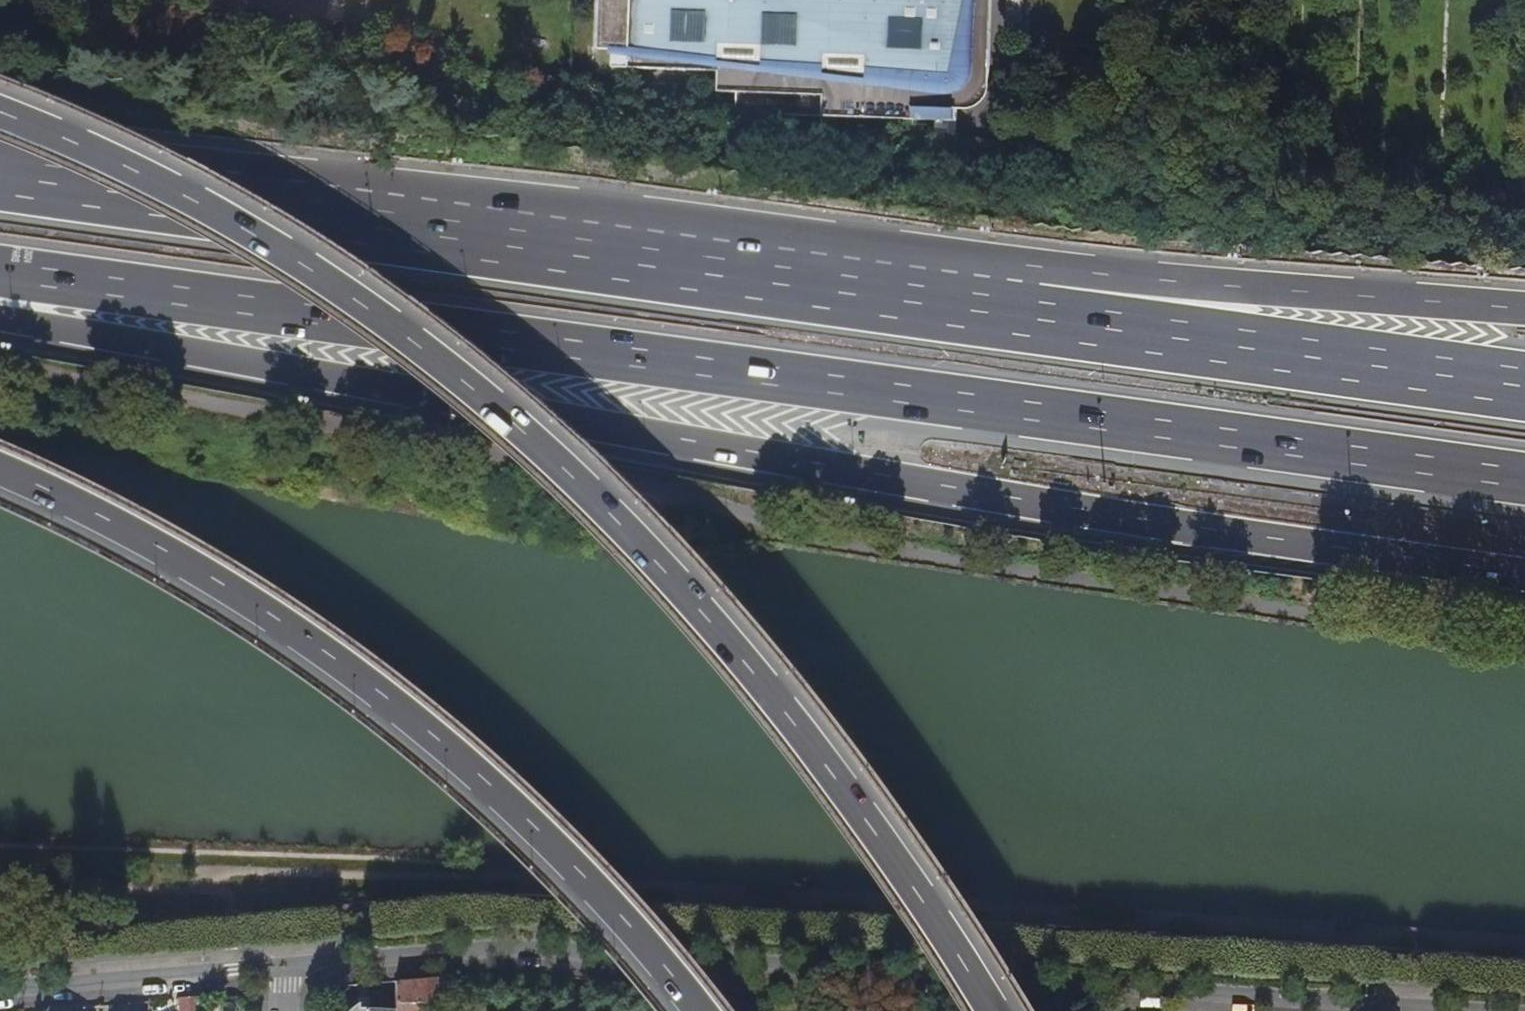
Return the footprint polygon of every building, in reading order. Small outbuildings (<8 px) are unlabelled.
[(604,51),(618,51),(617,69),(723,74),(722,94),(739,95),(739,115),(959,124),(960,111),(963,110),(974,104),(978,101),(985,91),(990,80),(993,0),(605,0),(604,51)] [(395,1008),(395,1010),(435,1010),(437,977),(396,981),(395,1008)] [(200,997),(179,999),(181,1010),(199,1010),(200,997)]
